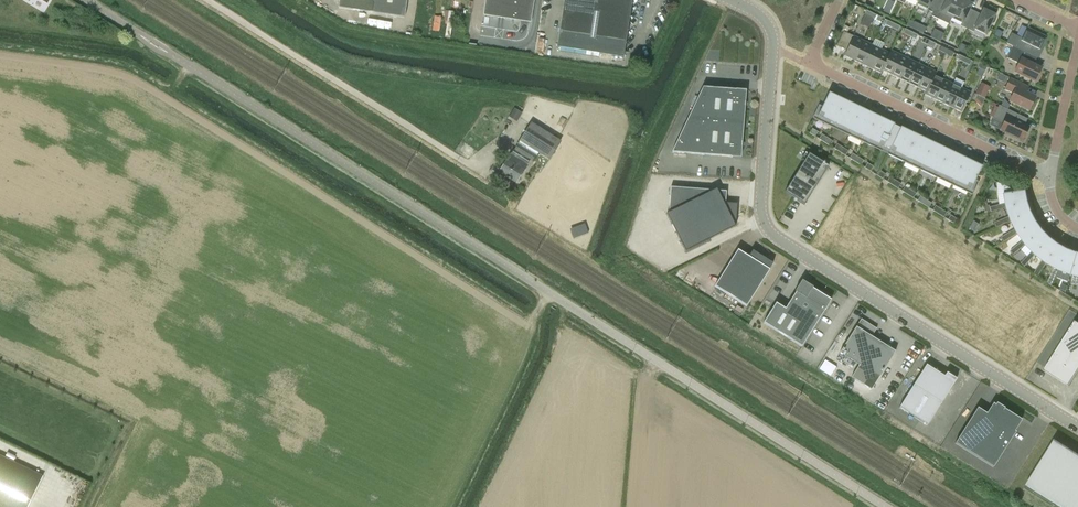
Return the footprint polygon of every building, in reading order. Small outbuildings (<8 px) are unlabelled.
[(338,7),(372,13),(405,18),(408,0),(339,0),(338,7)] [(480,37),(498,40),(501,18),(531,22),(535,0),(486,0),(480,37)] [(557,47),(624,57),(633,0),(565,0),(557,47)] [(927,9),(934,12),(940,0),(919,0),(918,2),(917,4),(927,9)] [(960,0),(940,0),(934,12),(940,16),(941,13),(952,18),(960,0)] [(976,11),(970,9),(973,4),(965,0),(960,0),(952,18),(962,23),(961,26),(967,29),(976,11)] [(993,25),(992,22),(995,15),(984,9),(981,14),(976,11),(967,29),(974,32),(975,29),(986,34),(990,26),(993,25)] [(446,10),(445,36),(452,36),(453,11),(446,10)] [(874,19),(876,14),(867,10),(865,14),(874,19)] [(439,31),(441,17),(434,16),(432,30),(439,31)] [(909,19),(906,26),(923,32),(926,25),(909,19)] [(934,28),(930,36),(940,41),(944,32),(934,28)] [(1046,37),(1028,28),(1022,38),(1012,33),(1007,43),(1013,46),(1030,54),(1034,47),(1040,50),(1042,45),(1045,46),(1047,38),(1046,38),(1046,37)] [(1004,32),(997,29),(994,35),(1000,39),(1004,32)] [(854,60),(863,41),(848,33),(844,31),(837,45),(847,50),(845,56),(854,60)] [(863,65),(872,45),(863,41),(854,60),(863,65)] [(872,69),(881,49),(872,45),(863,65),(872,69)] [(1033,56),(1030,54),(1013,46),(1007,58),(1019,63),(1015,72),(1035,82),(1042,68),(1030,63),(1033,56)] [(890,53),(881,49),(872,69),(881,73),(883,70),(882,70),(890,53)] [(891,75),(901,55),(891,50),(890,53),(882,70),(883,70),(891,75)] [(900,79),(910,59),(901,55),(891,75),(900,79)] [(909,83),(919,63),(910,59),(900,79),(909,83)] [(918,87),(928,68),(919,63),(909,83),(918,87)] [(927,92),(935,75),(936,75),(937,72),(928,68),(918,87),(927,92)] [(997,79),(1005,82),(1007,77),(1000,74),(997,79)] [(935,99),(944,79),(936,75),(935,75),(927,92),(925,95),(935,99)] [(1029,111),(1036,97),(1022,90),(1025,84),(1011,78),(1005,90),(1013,94),(1010,101),(1029,111)] [(944,103),(953,84),(944,79),(935,99),(944,103)] [(981,83),(976,94),(985,98),(991,87),(981,83)] [(952,108),(962,88),(953,84),(944,103),(952,108)] [(746,90),(703,87),(672,152),(741,158),(746,90)] [(962,88),(952,108),(962,112),(971,93),(962,88)] [(813,118),(834,128),(882,151),(884,146),(887,147),(890,149),(888,154),(972,195),(973,194),(979,182),(976,180),(983,166),(901,127),(900,128),(894,125),(895,124),(829,93),(823,106),(819,105),(813,117),(814,117),(813,118)] [(977,97),(972,102),(977,108),(982,104),(977,97)] [(1022,141),(1029,127),(1017,121),(1020,115),(999,105),(993,118),(1004,123),(1001,130),(1022,141)] [(514,108),(509,117),(516,122),(521,113),(514,108)] [(538,153),(550,160),(560,144),(530,124),(498,173),(515,185),(531,160),(533,161),(538,153)] [(810,133),(815,136),(818,132),(813,128),(810,133)] [(819,139),(822,141),(825,142),(828,138),(822,134),(819,139)] [(828,138),(825,142),(831,146),(834,141),(828,138)] [(835,148),(837,150),(840,152),(843,147),(838,144),(835,148)] [(843,147),(840,152),(846,155),(849,151),(843,147)] [(853,153),(850,158),(855,161),(858,157),(853,153)] [(809,154),(785,192),(804,204),(828,166),(809,154)] [(858,157),(855,161),(861,165),(864,160),(858,157)] [(871,171),(874,166),(868,163),(865,167),(871,171)] [(886,174),(881,171),(878,175),(883,179),(886,174)] [(890,177),(887,181),(893,185),(896,180),(890,177)] [(896,180),(893,185),(898,188),(901,184),(896,180)] [(989,212),(1007,207),(1029,201),(1027,191),(1015,192),(1015,190),(1004,185),(1005,186),(1005,194),(1004,194),(1004,195),(1005,194),(1007,203),(991,207),(991,208),(988,209),(989,212)] [(905,186),(902,191),(908,194),(911,190),(905,186)] [(668,213),(665,215),(684,252),(735,226),(734,223),(736,223),(737,204),(725,203),(726,192),(670,187),(668,213)] [(911,190),(908,194),(914,198),(917,193),(911,190)] [(923,204),(926,199),(921,196),(918,201),(923,204)] [(926,199),(923,204),(929,208),(932,203),(926,199)] [(997,227),(1012,221),(1033,212),(1029,201),(1007,207),(1010,216),(996,222),(997,227)] [(936,205),(933,210),(938,214),(941,209),(936,205)] [(941,209),(938,214),(944,217),(947,212),(941,209)] [(1005,241),(1018,233),(1037,221),(1033,212),(1012,221),(1016,229),(1002,237),(1005,241)] [(951,215),(948,220),(954,223),(957,218),(951,215)] [(1014,254),(1026,244),(1044,230),(1037,221),(1018,233),(1023,241),(1011,251),(1014,254)] [(1025,266),(1036,255),(1051,238),(1044,230),(1026,244),(1032,251),(1022,263),(1025,266)] [(1038,276),(1047,263),(1059,244),(1051,238),(1036,255),(1043,260),(1034,274),(1038,276)] [(1052,284),(1059,270),(1068,250),(1059,244),(1047,263),(1055,268),(1048,282),(1052,284)] [(715,286),(747,306),(770,270),(770,269),(773,263),(753,250),(749,257),(738,250),(715,286)] [(1056,277),(1065,281),(1068,282),(1071,275),(1072,275),(1077,255),(1077,253),(1069,250),(1068,250),(1059,270),(1056,277)] [(813,287),(802,280),(795,291),(796,292),(786,309),(776,303),(764,323),(802,346),(832,300),(813,288),(813,287)] [(877,328),(862,319),(839,356),(859,368),(852,379),(872,391),(896,351),(872,336),(877,328)] [(1075,321),(1044,371),(1069,386),(1077,371),(1077,323),(1075,321)] [(825,360),(819,369),(830,376),(836,367),(825,360)] [(899,408),(927,425),(957,379),(947,373),(945,377),(926,365),(899,408)] [(1003,408),(1002,409),(993,403),(987,413),(977,408),(955,443),(993,467),(1016,432),(1015,431),(1022,420),(1003,408)] [(1055,440),(1025,487),(1057,506),(1077,506),(1077,455),(1055,440)] [(44,476),(0,455),(0,506),(29,506),(44,476)]
